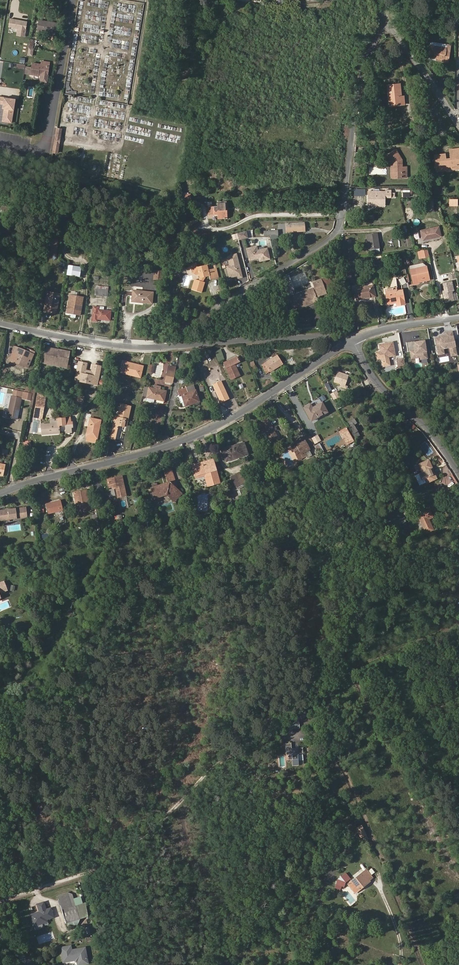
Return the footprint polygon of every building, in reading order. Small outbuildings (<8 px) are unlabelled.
[(56,33),(58,23),(39,20),(37,29),(56,33)] [(430,45),(428,57),(436,58),(443,59),(443,61),(448,62),(450,46),(446,45),(445,47),(430,45)] [(48,75),(50,62),(42,61),(41,64),(32,63),(31,67),(26,66),(25,73),(39,75),(39,73),(41,74),(48,75)] [(401,104),(401,97),(399,83),(387,84),(389,106),(401,104)] [(424,140),(421,134),(415,137),(418,143),(424,140)] [(456,160),(456,158),(457,158),(456,148),(449,149),(450,158),(445,158),(445,154),(434,155),(436,171),(446,170),(446,168),(451,167),(452,169),(458,168),(458,160),(456,160)] [(402,167),(402,160),(396,150),(387,155),(393,163),(393,175),(401,175),(401,177),(406,177),(406,167),(402,167)] [(401,177),(401,175),(393,175),(393,163),(391,163),(391,177),(401,177)] [(384,206),(384,197),(394,197),(394,193),(391,193),(391,190),(385,190),(385,192),(368,191),(368,204),(375,204),(375,205),(384,206)] [(225,209),(225,202),(217,202),(217,206),(207,206),(208,214),(217,214),(218,218),(227,218),(227,209),(225,209)] [(10,208),(1,206),(0,212),(0,215),(8,216),(10,208)] [(303,230),(303,226),(305,226),(304,222),(285,223),(285,231),(303,230)] [(441,236),(438,226),(421,230),(423,240),(441,236)] [(246,231),(237,233),(238,240),(248,238),(246,231)] [(380,249),(377,233),(366,234),(368,250),(372,250),(379,249),(380,249)] [(266,236),(257,237),(258,246),(267,245),(266,236)] [(56,256),(58,240),(52,239),(49,254),(56,256)] [(249,261),(258,258),(259,262),(270,260),(267,247),(257,250),(256,246),(246,249),(249,261)] [(429,256),(428,249),(417,250),(419,258),(429,256)] [(228,277),(235,275),(236,279),(242,277),(236,253),(226,256),(228,265),(225,266),(228,277)] [(201,293),(204,282),(202,282),(205,277),(209,276),(210,280),(215,279),(212,269),(208,270),(206,265),(197,267),(196,263),(193,264),(191,267),(192,273),(196,275),(199,274),(200,278),(199,281),(195,279),(191,290),(201,293)] [(426,276),(425,271),(427,270),(426,265),(410,269),(414,284),(419,283),(419,282),(418,278),(426,276)] [(74,278),(75,269),(67,268),(66,277),(74,278)] [(429,279),(427,270),(425,271),(426,276),(418,278),(419,282),(429,279)] [(297,310),(318,302),(316,297),(327,294),(326,292),(330,291),(326,279),(321,280),(321,278),(315,280),(317,285),(312,286),(313,287),(292,295),(293,296),(288,298),(292,309),(297,308),(297,310)] [(454,300),(452,291),(454,290),(452,280),(442,283),(443,290),(441,291),(444,302),(454,300)] [(375,296),(373,285),(354,289),(356,300),(375,296)] [(405,303),(403,289),(397,290),(385,292),(387,304),(395,302),(396,305),(405,303)] [(152,303),(153,292),(133,290),(132,301),(152,303)] [(56,311),(59,294),(47,292),(44,310),(48,310),(56,311)] [(80,316),(83,297),(69,295),(65,313),(70,314),(70,317),(75,318),(76,315),(80,316)] [(110,320),(111,311),(103,310),(104,307),(99,306),(99,307),(94,307),(92,321),(97,322),(97,319),(110,320)] [(294,329),(292,319),(289,319),(285,320),(287,330),(294,329)] [(452,331),(445,332),(444,333),(444,335),(439,336),(440,337),(434,338),(437,356),(444,354),(443,349),(448,348),(450,357),(457,355),(452,331)] [(408,351),(410,360),(419,358),(419,361),(427,359),(424,340),(414,342),(414,341),(406,343),(408,351)] [(395,356),(392,341),(378,344),(381,359),(395,356)] [(29,358),(31,353),(16,347),(14,352),(18,354),(15,360),(24,364),(27,357),(29,358)] [(66,368),(69,351),(46,347),(43,364),(66,368)] [(224,359),(220,350),(215,352),(218,361),(224,359)] [(283,364),(277,355),(261,365),(266,373),(269,371),(270,372),(283,364)] [(239,362),(236,356),(222,363),(230,380),(240,376),(235,364),(239,362)] [(404,366),(403,358),(395,359),(397,367),(404,366)] [(97,385),(101,366),(93,365),(91,371),(91,375),(90,379),(83,377),(84,374),(85,370),(87,363),(79,362),(75,380),(97,385)] [(140,377),(143,366),(133,364),(132,365),(125,363),(122,373),(140,377)] [(91,375),(91,371),(85,370),(84,374),(83,377),(90,379),(91,375)] [(173,383),(175,372),(167,370),(165,381),(173,383)] [(345,385),(348,376),(337,372),(334,382),(341,384),(345,385)] [(195,390),(193,385),(178,390),(179,396),(181,395),(183,401),(185,406),(199,402),(195,390)] [(164,401),(166,391),(159,390),(160,387),(154,386),(154,388),(149,387),(149,388),(144,387),(144,391),(143,395),(147,396),(146,402),(153,403),(154,399),(164,401)] [(31,401),(32,393),(26,392),(14,390),(13,395),(15,396),(14,397),(11,396),(7,417),(17,419),(21,397),(23,397),(22,399),(31,401)] [(340,398),(336,391),(331,394),(335,401),(340,398)] [(43,413),(45,397),(37,396),(35,412),(43,413)] [(327,412),(322,403),(312,408),(310,404),(304,408),(311,421),(322,415),(327,412)] [(127,423),(131,406),(120,404),(117,417),(115,417),(110,438),(115,439),(118,425),(123,426),(124,426),(124,422),(127,423)] [(70,422),(70,417),(65,417),(65,418),(55,419),(55,421),(52,421),(50,422),(50,424),(41,424),(42,434),(59,433),(58,426),(65,425),(66,432),(71,432),(71,427),(72,427),(72,422),(70,422)] [(97,439),(101,420),(90,418),(88,418),(86,426),(88,426),(86,436),(86,437),(96,439),(97,439)] [(357,431),(353,425),(357,423),(354,418),(347,422),(351,428),(354,433),(357,431)] [(278,439),(269,424),(260,429),(263,434),(265,433),(271,443),(278,439)] [(354,441),(346,428),(340,432),(347,445),(354,441)] [(314,443),(320,441),(318,435),(311,438),(314,443)] [(314,446),(308,436),(303,439),(304,441),(308,449),(314,446)] [(303,452),(308,449),(304,441),(299,443),(297,445),(296,442),(291,445),(299,460),(305,456),(303,452)] [(323,450),(319,443),(314,446),(317,452),(323,450)] [(240,444),(239,444),(222,450),(226,461),(243,455),(240,444)] [(312,455),(308,449),(303,452),(305,456),(307,458),(312,455)] [(216,471),(213,460),(191,465),(194,476),(204,474),(204,476),(207,486),(219,483),(216,471)] [(435,479),(430,469),(432,468),(428,460),(418,464),(422,472),(423,474),(420,476),(422,480),(425,479),(426,483),(435,479)] [(175,487),(173,486),(170,482),(175,481),(171,470),(164,472),(167,483),(152,487),(155,498),(167,494),(174,501),(181,493),(175,487)] [(236,487),(245,482),(240,472),(230,477),(236,487)] [(126,495),(122,476),(117,477),(118,478),(112,479),(111,478),(107,479),(109,488),(115,486),(117,497),(126,495)] [(90,511),(86,490),(76,492),(80,513),(90,511)] [(62,510),(60,500),(46,504),(48,513),(62,510)] [(409,513),(405,503),(400,505),(404,515),(409,513)] [(26,507),(19,508),(0,510),(0,521),(18,518),(27,517),(26,507)] [(433,530),(428,519),(432,517),(429,510),(418,516),(422,524),(423,527),(426,533),(433,530)] [(392,529),(406,524),(403,518),(390,523),(392,529)] [(299,718),(305,713),(302,709),(285,723),(288,727),(299,718)] [(300,728),(299,718),(288,727),(287,728),(288,732),(293,732),(292,729),(300,728)] [(303,752),(302,748),(303,748),(303,747),(292,748),(291,742),(291,743),(286,743),(285,743),(286,755),(287,755),(287,754),(292,754),(293,766),(293,765),(298,764),(298,765),(298,764),(297,753),(303,753),(303,752)] [(366,836),(361,826),(356,828),(361,838),(366,836)] [(365,883),(369,880),(373,878),(366,869),(352,881),(359,890),(366,884),(365,883)] [(344,887),(346,881),(341,879),(337,888),(340,890),(342,886),(344,887)] [(359,890),(352,881),(347,884),(355,893),(359,890)] [(76,906),(72,894),(68,892),(73,907),(75,906),(76,906)] [(79,920),(75,906),(73,907),(70,908),(65,893),(57,895),(61,909),(66,924),(79,920)] [(47,922),(46,919),(53,917),(50,908),(46,910),(44,903),(37,905),(40,913),(40,915),(38,915),(38,913),(32,915),(33,919),(31,919),(33,925),(34,925),(38,924),(38,925),(42,923),(47,922)] [(77,927),(79,920),(66,924),(73,928),(77,927)] [(59,946),(61,963),(75,961),(76,964),(81,964),(88,964),(85,946),(71,948),(71,945),(59,946)]
